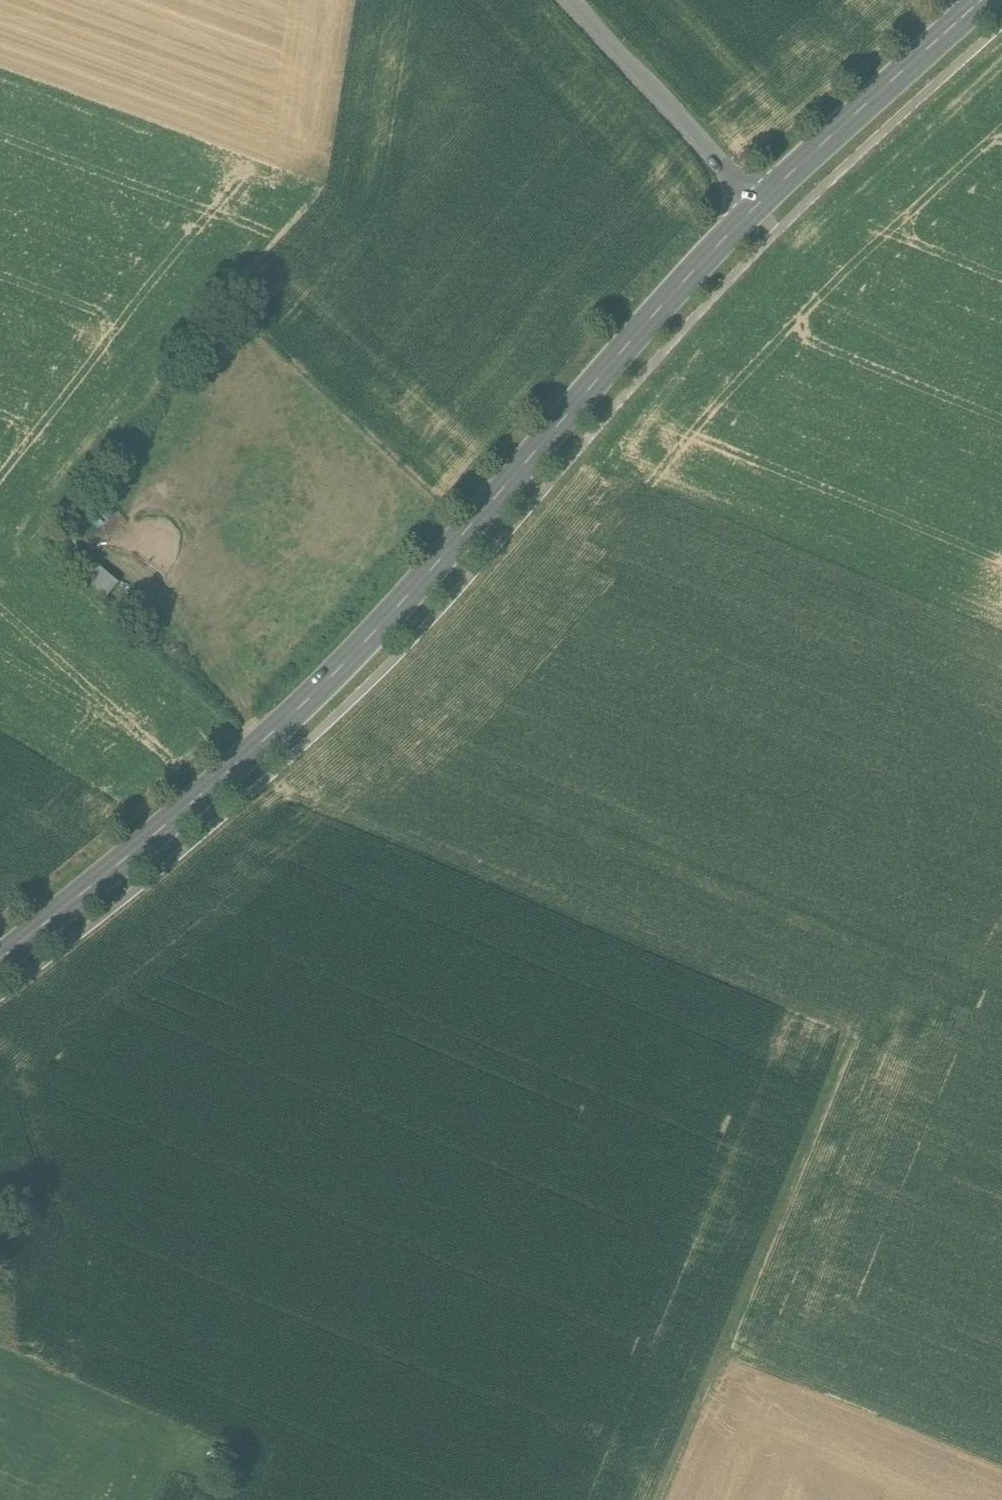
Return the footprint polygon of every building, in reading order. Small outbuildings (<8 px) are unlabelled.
[(83,555),(72,568),(103,593),(114,580),(83,555)]
